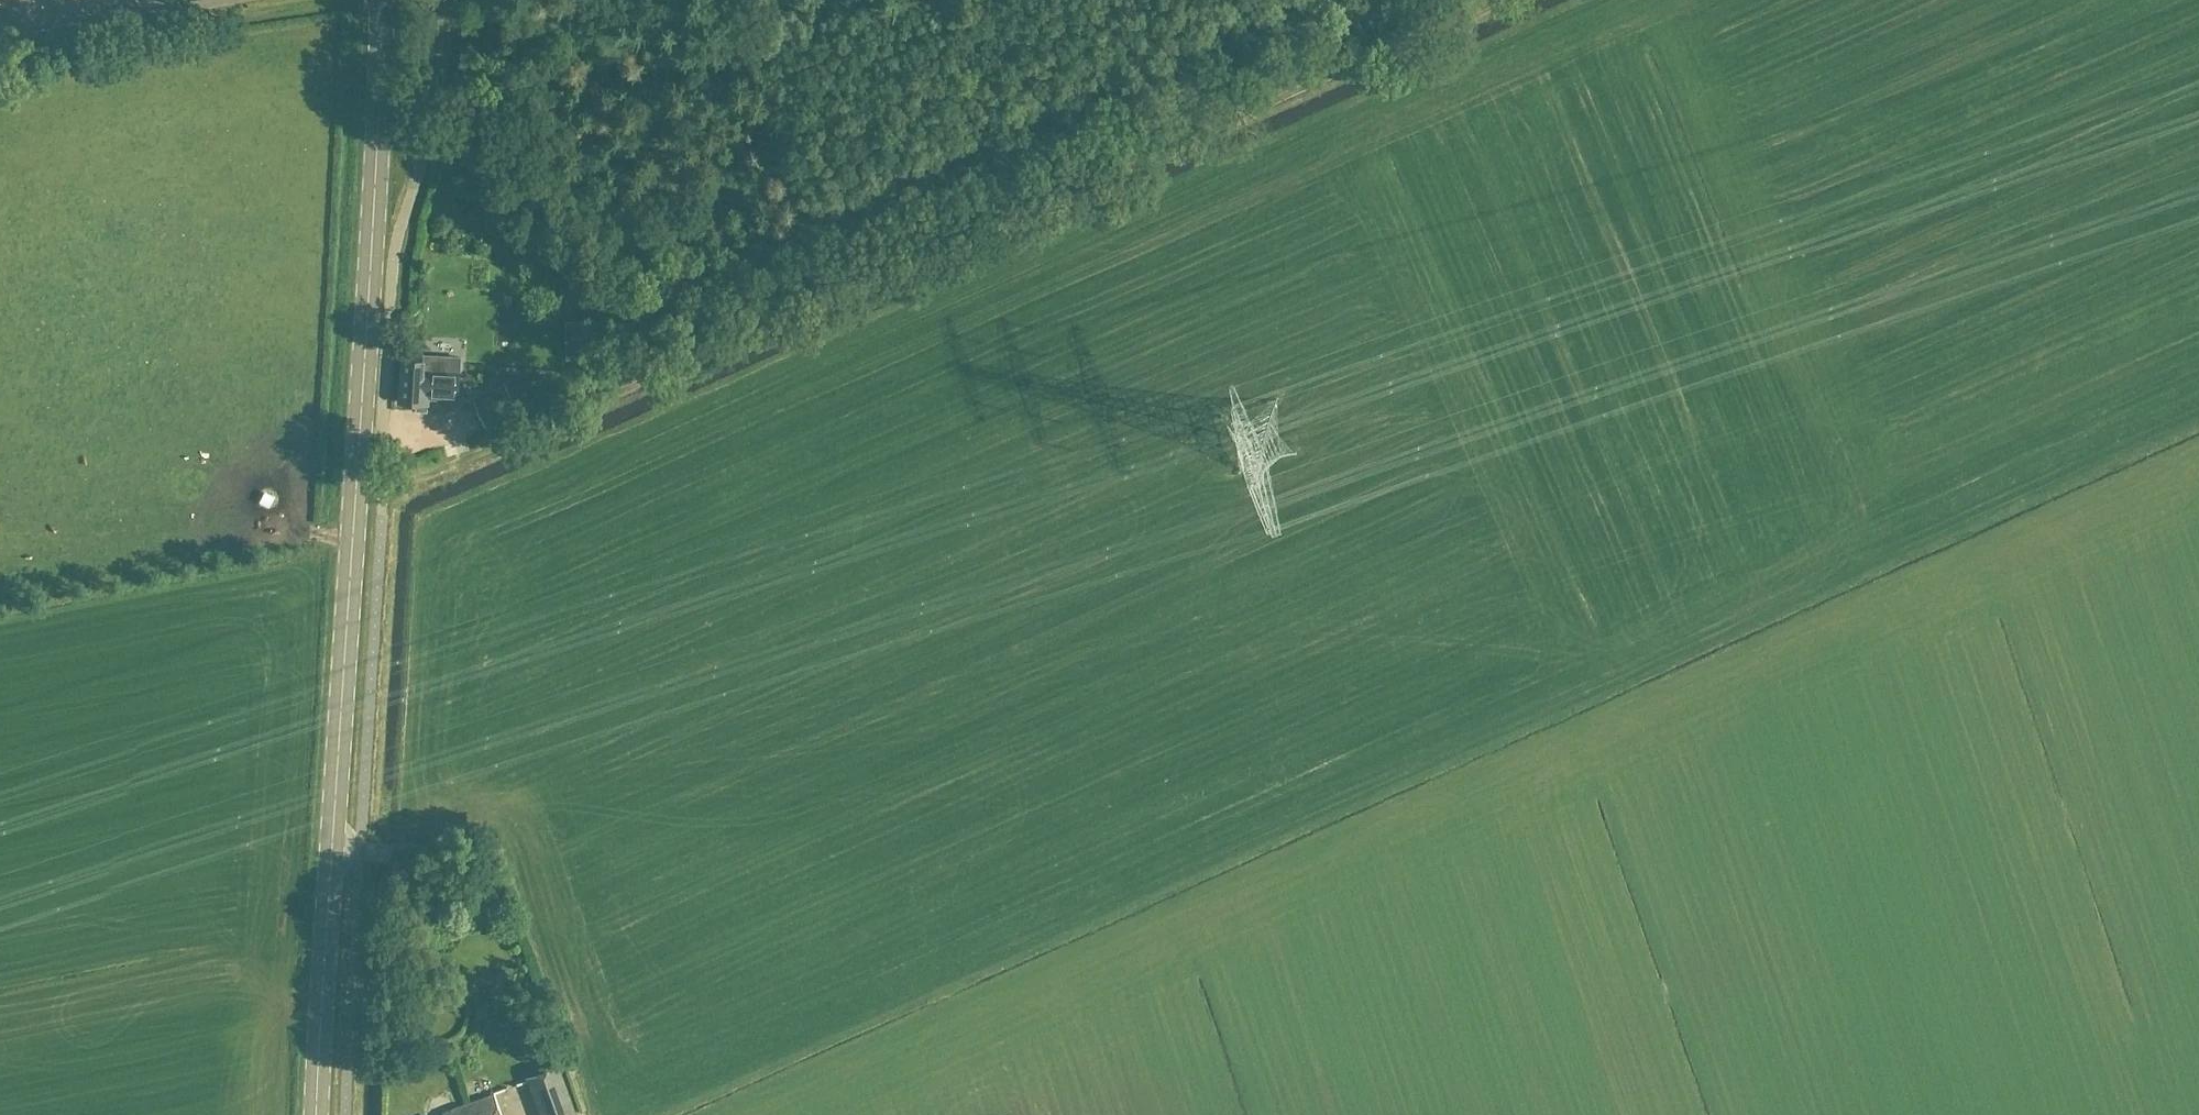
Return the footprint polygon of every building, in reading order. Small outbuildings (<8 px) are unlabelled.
[(597,323),(570,324),(571,359),(597,358),(597,323)] [(402,359),(398,402),(415,403),(414,411),(427,412),(428,398),(458,399),(460,371),(424,369),(424,361),(402,359)] [(492,388),(495,391),(473,401),(485,428),(518,413),(505,382),(492,388)] [(539,1114),(576,1114),(558,1066),(525,1078),(539,1114)] [(493,1094),(441,1113),(442,1114),(501,1114),(493,1094)]
